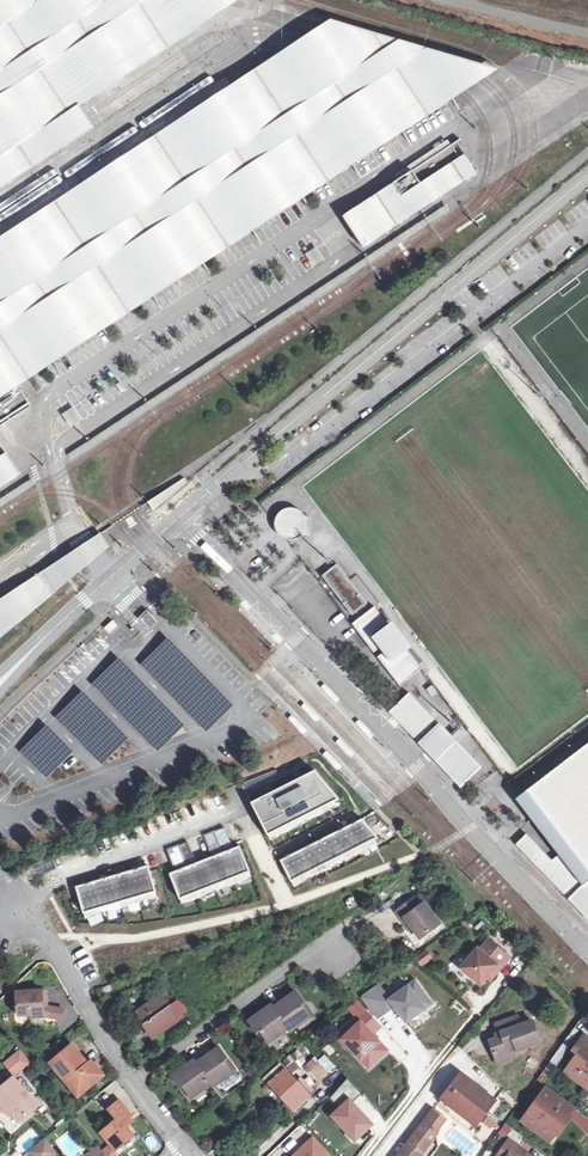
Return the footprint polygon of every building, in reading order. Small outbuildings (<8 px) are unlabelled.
[(95,124),(87,112),(81,103),(236,1),(237,0),(0,0),(0,187),(95,124)] [(329,35),(313,31),(303,38),(297,43),(0,238),(0,425),(11,418),(9,415),(29,403),(16,384),(444,104),(454,97),(457,87),(462,68),(464,60),(333,21),(331,29),(329,35)] [(461,156),(452,143),(344,215),(364,246),(477,171),(465,153),(461,156)] [(22,472),(8,451),(0,456),(0,486),(22,472)] [(188,480),(185,476),(149,500),(154,508),(188,480)] [(276,517),(274,522),(274,526),(275,530),(277,534),(283,538),(289,540),(292,541),(298,539),(302,536),(311,536),(312,517),(306,517),(303,514),(299,511),(295,509),(289,508),(283,510),(279,513),(276,517)] [(0,598),(0,636),(94,556),(105,546),(98,536),(85,545),(58,562),(57,560),(0,598)] [(371,602),(353,579),(350,581),(337,564),(319,577),(350,617),(371,602)] [(374,607),(352,624),(374,653),(396,635),(374,607)] [(157,621),(147,610),(138,618),(149,628),(157,621)] [(113,619),(103,627),(110,635),(120,628),(113,619)] [(171,638),(144,664),(209,733),(237,707),(171,638)] [(421,669),(399,641),(377,657),(399,686),(421,669)] [(122,658),(94,684),(160,752),(187,726),(122,658)] [(328,686),(325,689),(338,704),(341,701),(328,686)] [(86,691),(58,716),(103,765),(131,739),(86,691)] [(409,693),(389,712),(395,718),(398,715),(405,722),(402,725),(460,786),(474,774),(469,768),(475,761),(456,741),(449,748),(443,742),(450,735),(409,693)] [(307,704),(304,707),(317,720),(320,718),(307,704)] [(294,714),(290,718),(305,734),(309,730),(294,714)] [(375,734),(360,718),(356,722),(371,738),(375,734)] [(50,723),(22,751),(49,778),(77,751),(50,723)] [(355,753),(342,740),(338,743),(351,756),(355,753)] [(526,835),(516,844),(574,904),(574,905),(587,919),(587,744),(516,799),(559,855),(552,860),(526,835)] [(327,748),(323,752),(340,770),(344,766),(327,748)] [(276,770),(241,784),(244,789),(279,776),(276,770)] [(315,770),(251,803),(259,818),(268,835),(339,799),(315,770)] [(285,858),(280,860),(291,882),(378,838),(362,819),(356,822),(340,830),(322,839),(303,849),(285,858)] [(220,830),(215,832),(222,849),(231,845),(225,828),(220,830)] [(210,833),(205,835),(212,852),(220,849),(222,849),(215,832),(210,833)] [(183,844),(178,846),(185,863),(186,863),(195,859),(188,842),(183,844)] [(222,849),(220,849),(222,853),(233,849),(231,845),(222,849)] [(173,848),(168,850),(175,867),(185,863),(178,846),(173,848)] [(233,849),(222,853),(232,879),(250,872),(240,846),(233,849)] [(86,847),(79,850),(82,858),(89,855),(86,847)] [(79,850),(69,853),(73,861),(82,858),(79,850)] [(69,853),(60,857),(63,865),(73,861),(69,853)] [(213,857),(205,860),(215,886),(232,879),(222,853),(213,857)] [(60,857),(53,860),(56,868),(63,865),(60,857)] [(187,867),(198,892),(215,886),(205,860),(196,863),(187,867)] [(185,863),(175,867),(176,871),(187,867),(186,863),(185,863)] [(140,868),(130,871),(138,898),(156,892),(148,866),(140,868)] [(176,871),(170,874),(180,899),(198,892),(187,867),(176,871)] [(121,874),(112,876),(120,903),(138,898),(130,871),(121,874)] [(103,879),(94,882),(102,908),(120,903),(112,876),(103,879)] [(84,885),(76,887),(84,914),(102,908),(94,882),(84,885)] [(431,902),(434,906),(441,900),(438,897),(431,902)] [(404,918),(414,931),(420,939),(439,924),(423,904),(421,905),(415,898),(396,913),(402,920),(404,918)] [(346,902),(350,909),(356,906),(352,899),(346,902)] [(404,918),(402,920),(412,933),(414,931),(404,918)] [(477,949),(461,968),(480,984),(496,965),(499,968),(509,957),(488,940),(479,951),(477,949)] [(414,959),(420,968),(433,959),(426,950),(414,959)] [(378,984),(361,996),(377,1017),(393,1005),(405,1022),(431,1003),(414,981),(389,1000),(378,984)] [(97,990),(100,999),(115,993),(112,985),(97,990)] [(46,1006),(46,990),(20,991),(20,1015),(45,1014),(46,1015),(63,1019),(65,1009),(50,1006),(46,1006)] [(122,994),(124,1000),(131,997),(128,991),(122,994)] [(295,993),(287,999),(289,1002),(283,1006),(281,1003),(273,1010),(287,1028),(290,1032),(309,1017),(302,1008),(305,1005),(295,993)] [(131,997),(124,1000),(121,1001),(123,1006),(135,1002),(133,996),(131,997)] [(135,1015),(152,1038),(188,1013),(179,1001),(169,1009),(160,997),(135,1015)] [(312,1015),(305,1005),(302,1008),(309,1017),(312,1015)] [(259,1018),(258,1016),(249,1022),(258,1034),(260,1033),(268,1043),(287,1028),(273,1010),(271,1006),(264,1011),(266,1014),(259,1018)] [(365,1009),(347,1026),(351,1031),(342,1039),(369,1068),(387,1051),(372,1034),(381,1026),(365,1009)] [(515,1050),(522,1048),(539,1042),(532,1022),(521,1026),(518,1017),(496,1024),(500,1037),(489,1041),(497,1063),(517,1056),(515,1050)] [(190,1018),(187,1020),(192,1027),(195,1025),(190,1018)] [(351,1031),(347,1026),(338,1034),(342,1039),(351,1031)] [(260,1033),(258,1034),(266,1045),(268,1043),(260,1033)] [(585,1035),(572,1052),(577,1055),(565,1072),(587,1089),(587,1038),(585,1035)] [(50,1062),(74,1090),(80,1084),(85,1090),(104,1074),(92,1060),(88,1063),(72,1044),(50,1062)] [(206,1061),(204,1059),(197,1064),(211,1084),(213,1087),(220,1082),(225,1089),(240,1079),(239,1077),(235,1072),(233,1073),(225,1063),(228,1061),(219,1048),(211,1054),(213,1057),(206,1061)] [(515,1050),(517,1056),(524,1054),(522,1048),(515,1050)] [(5,1063),(8,1067),(23,1054),(20,1051),(5,1063)] [(304,1061),(296,1052),(284,1062),(291,1071),(304,1061)] [(23,1054),(8,1067),(16,1076),(32,1063),(24,1053),(23,1054)] [(526,1067),(535,1072),(541,1063),(531,1058),(526,1067)] [(306,1068),(318,1081),(326,1073),(315,1060),(306,1068)] [(195,1061),(187,1066),(189,1068),(183,1072),(181,1070),(172,1076),(181,1088),(183,1086),(191,1097),(211,1084),(197,1064),(195,1061)] [(235,1072),(228,1061),(225,1063),(233,1073),(235,1072)] [(264,1078),(270,1085),(284,1071),(278,1065),(264,1078)] [(293,1110),(308,1097),(295,1083),(284,1071),(270,1085),(293,1110)] [(461,1076),(444,1098),(478,1124),(495,1102),(461,1076)] [(0,1089),(0,1114),(5,1110),(10,1116),(13,1113),(19,1121),(37,1105),(14,1077),(0,1089)] [(300,1077),(295,1083),(308,1097),(313,1091),(300,1077)] [(347,1079),(329,1098),(340,1109),(332,1116),(357,1140),(372,1124),(352,1104),(362,1094),(347,1079)] [(80,1084),(74,1090),(72,1091),(79,1099),(87,1092),(85,1090),(80,1084)] [(183,1086),(181,1088),(188,1099),(191,1097),(183,1086)] [(315,1106),(329,1094),(323,1087),(309,1100),(315,1106)] [(561,1099),(546,1088),(522,1121),(542,1136),(548,1127),(556,1133),(568,1117),(555,1108),(561,1099)] [(478,1124),(444,1098),(438,1106),(471,1132),(478,1124)] [(574,1108),(561,1099),(555,1108),(568,1117),(574,1108)] [(123,1121),(128,1117),(131,1114),(120,1100),(109,1109),(118,1120),(102,1133),(116,1149),(134,1134),(127,1126),(123,1121)] [(433,1112),(397,1155),(420,1155),(437,1134),(435,1132),(444,1120),(433,1112)] [(123,1121),(127,1126),(132,1122),(128,1117),(123,1121)] [(548,1127),(542,1136),(550,1141),(556,1133),(548,1127)] [(294,1155),(329,1155),(313,1138),(294,1155)] [(29,1152),(33,1155),(53,1155),(56,1153),(44,1139),(29,1152)] [(508,1140),(505,1144),(513,1149),(515,1146),(508,1140)] [(515,1146),(513,1149),(505,1144),(498,1155),(499,1155),(530,1155),(515,1146)] [(98,1147),(88,1155),(89,1155),(97,1155),(102,1152),(98,1147)] [(105,1155),(115,1155),(116,1155),(109,1147),(102,1152),(105,1155)]
